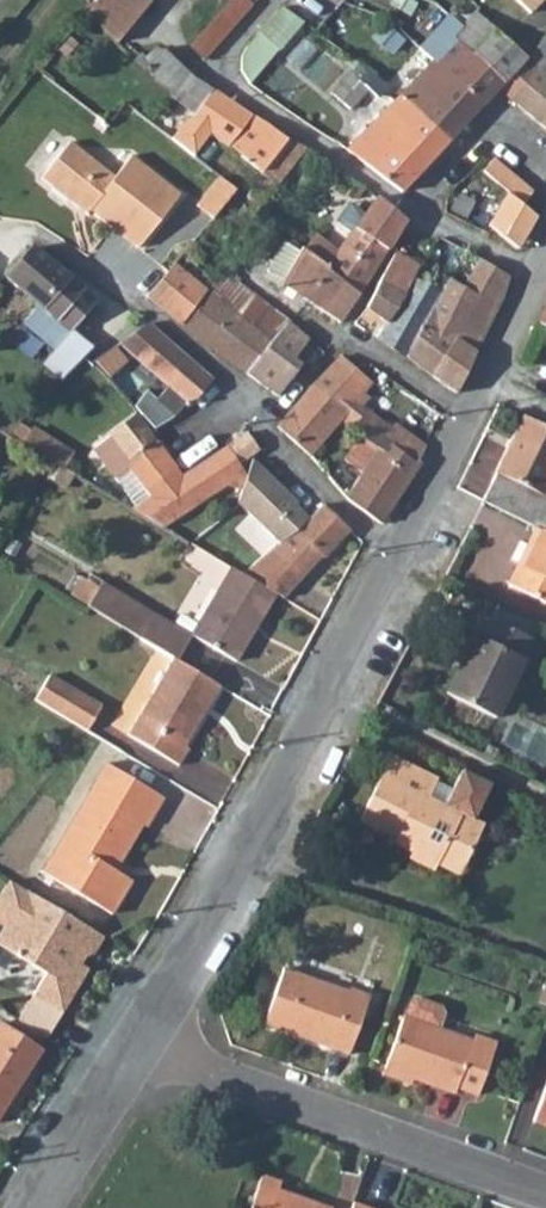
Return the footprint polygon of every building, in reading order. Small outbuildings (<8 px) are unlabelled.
[(87,10),(119,41),(132,26),(105,0),(96,0),(87,10)] [(132,26),(152,2),(150,0),(105,0),(132,26)] [(208,58),(257,4),(253,0),(231,0),(192,43),(208,58)] [(528,11),(539,0),(517,0),(528,11)] [(286,5),(260,33),(281,50),(306,21),(286,5)] [(462,27),(452,37),(475,56),(496,32),(474,14),(462,27)] [(496,32),(475,56),(504,81),(527,57),(496,32)] [(452,37),(398,96),(448,140),(496,87),(511,99),(527,81),(540,68),(527,57),(504,81),(475,56),(452,37)] [(527,57),(540,68),(545,73),(545,38),(527,57)] [(165,49),(145,67),(172,94),(191,75),(187,71),(165,49)] [(352,56),(344,66),(358,77),(366,68),(352,56)] [(511,99),(545,126),(545,73),(540,68),(527,81),(511,99)] [(191,75),(172,94),(170,96),(194,114),(186,125),(183,122),(169,139),(191,158),(209,134),(238,156),(267,121),(233,101),(191,75)] [(378,98),(365,85),(356,93),(369,107),(378,98)] [(387,108),(348,150),(402,192),(448,140),(398,96),(387,108)] [(267,121),(238,156),(261,175),(290,139),(267,121)] [(290,139),(261,175),(274,186),(305,145),(292,137),(290,139)] [(40,184),(60,199),(86,159),(68,146),(40,184)] [(494,157),(483,169),(508,190),(524,203),(534,191),(494,157)] [(86,159),(60,199),(78,212),(82,208),(137,249),(177,194),(128,158),(113,179),(86,159)] [(231,190),(215,178),(193,206),(208,218),(231,190)] [(508,190),(484,230),(505,240),(521,247),(537,218),(538,215),(524,203),(508,190)] [(322,240),(307,259),(361,296),(406,219),(378,196),(371,208),(360,201),(347,222),(359,230),(345,256),(331,246),(322,240)] [(44,365),(64,381),(95,349),(72,331),(96,302),(34,250),(9,281),(41,307),(25,327),(55,351),(44,365)] [(396,255),(380,284),(393,291),(401,296),(412,278),(418,267),(396,255)] [(304,257),(279,290),(291,298),(296,290),(341,322),(359,297),(361,296),(307,259),(304,257)] [(441,295),(405,356),(458,393),(504,300),(512,274),(481,258),(463,286),(450,278),(441,295)] [(152,291),(148,298),(159,307),(182,324),(206,292),(172,265),(152,291)] [(386,320),(377,336),(405,356),(441,295),(412,278),(401,296),(386,320)] [(351,328),(364,332),(375,313),(386,320),(401,296),(393,291),(380,284),(367,308),(351,328)] [(206,292),(182,324),(248,374),(272,344),(227,309),(206,292)] [(238,294),(227,309),(272,344),(285,327),(263,311),(238,294)] [(147,325),(121,343),(167,387),(157,399),(173,415),(185,403),(188,405),(190,402),(209,380),(209,378),(149,325),(147,325)] [(272,344),(248,374),(278,397),(301,367),(307,369),(323,353),(285,327),(272,344)] [(340,355),(312,387),(346,412),(371,382),(352,366),(340,355)] [(278,428),(311,456),(346,412),(312,387),(281,423),(278,428)] [(523,416),(495,471),(498,473),(483,501),(536,527),(541,529),(545,532),(545,427),(523,416)] [(155,497),(145,514),(180,536),(235,487),(243,486),(248,472),(238,461),(257,445),(243,426),(185,476),(136,418),(95,454),(118,482),(134,469),(149,489),(155,497)] [(380,525),(382,524),(422,462),(419,460),(388,438),(370,422),(361,432),(366,436),(344,462),(361,474),(345,499),(346,500),(352,506),(380,525)] [(397,425),(388,438),(419,460),(428,444),(397,425)] [(239,496),(237,500),(279,543),(306,519),(295,507),(297,505),(252,458),(248,472),(243,486),(239,496)] [(149,489),(134,469),(118,482),(134,501),(149,489)] [(279,543),(246,574),(278,594),(277,596),(284,600),(321,558),(323,559),(348,531),(322,506),(306,519),(279,543)] [(536,527),(518,563),(507,584),(545,603),(545,532),(541,529),(536,527)] [(237,568),(202,625),(197,635),(238,660),(274,602),(277,596),(278,594),(246,574),(237,568)] [(118,586),(101,612),(143,638),(160,613),(118,586)] [(543,642),(481,612),(471,633),(475,635),(445,695),(487,715),(494,718),(523,658),(533,663),(543,642)] [(160,613),(143,638),(174,658),(179,661),(195,635),(160,613)] [(179,623),(197,635),(202,625),(185,614),(179,623)] [(179,661),(174,658),(127,732),(179,765),(190,748),(185,744),(221,687),(179,661)] [(54,673),(38,698),(89,730),(105,706),(54,673)] [(429,798),(436,783),(438,779),(392,756),(361,821),(397,839),(401,833),(418,841),(413,852),(438,864),(449,841),(461,847),(473,819),(491,784),(462,770),(451,790),(443,805),(429,798)] [(89,792),(41,871),(108,916),(129,882),(111,870),(140,826),(146,829),(164,801),(110,766),(93,794),(89,792)] [(451,790),(436,783),(429,798),(443,805),(451,790)] [(449,841),(438,864),(459,874),(484,824),(473,819),(461,847),(449,841)] [(46,972),(32,994),(33,995),(18,1018),(45,1037),(88,970),(73,960),(78,952),(86,957),(94,955),(105,938),(13,878),(0,898),(0,943),(46,972)] [(285,964),(265,1021),(288,1029),(289,1025),(312,1033),(311,1037),(349,1051),(371,992),(350,984),(349,987),(285,964)] [(406,1011),(387,1064),(413,1073),(456,1088),(458,1082),(477,1090),(496,1038),(476,1031),(474,1036),(440,1024),(445,1010),(441,1002),(419,994),(411,997),(406,1011)] [(0,1024),(0,1119),(44,1049),(1,1023),(0,1024)] [(536,1115),(545,1119),(545,1087),(536,1115)] [(244,1207),(326,1207),(328,1202),(276,1184),(279,1176),(258,1168),(244,1207)] [(346,1207),(379,1207),(350,1199),(346,1207)]
